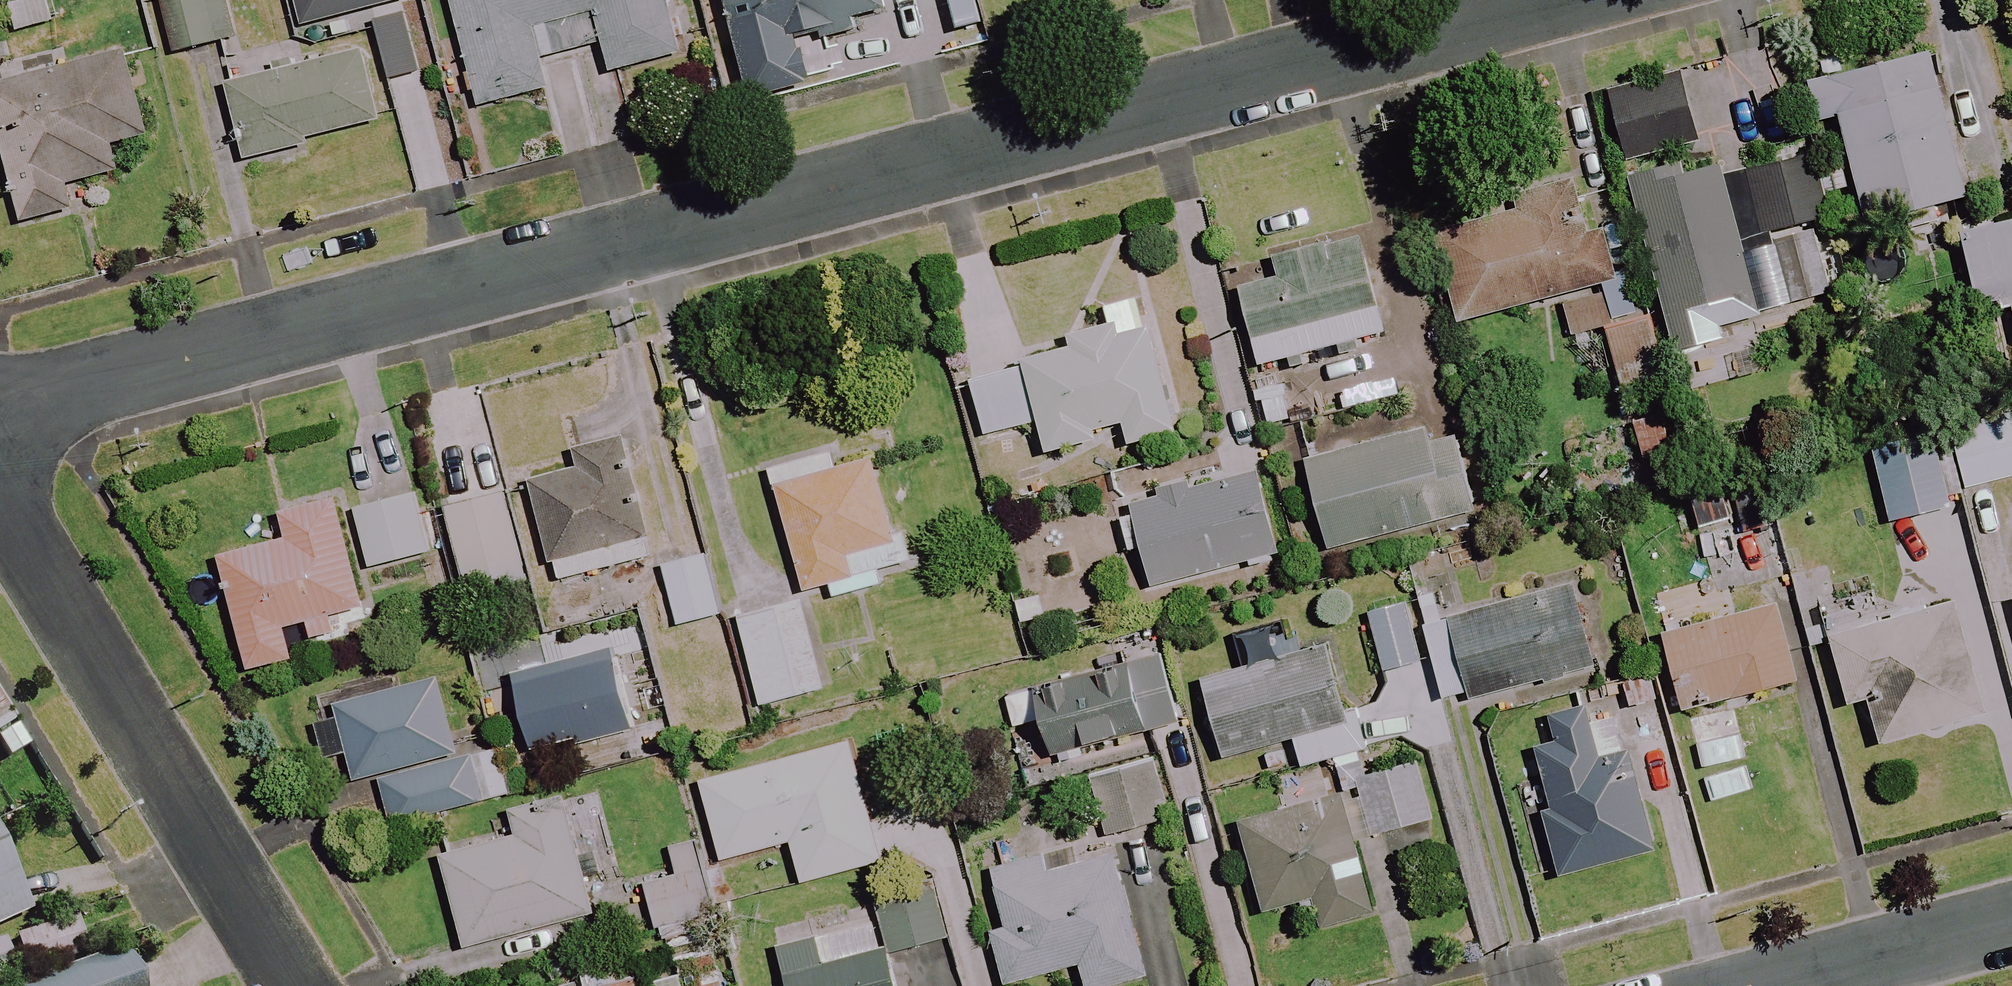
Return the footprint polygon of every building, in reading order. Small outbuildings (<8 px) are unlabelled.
[(50,0),(27,0),(4,6),(10,33),(55,22),(50,0)] [(216,0),(161,0),(157,1),(170,54),(226,40),(216,0)] [(473,107),(542,90),(535,61),(596,45),(604,74),(673,56),(659,0),(445,0),(473,107)] [(877,16),(873,0),(720,0),(733,52),(877,16)] [(303,140),(371,122),(352,51),(221,86),(241,163),(304,146),(303,140)] [(16,224),(70,210),(64,186),(116,173),(109,144),(143,136),(122,54),(0,84),(0,159),(16,224)] [(1862,226),(1963,199),(1924,54),(1824,80),(1862,226)] [(1595,92),(1615,172),(1698,151),(1679,71),(1595,92)] [(1822,222),(1806,156),(1722,177),(1718,161),(1628,183),(1669,353),(1721,340),(1718,324),(1825,298),(1808,226),(1822,222)] [(1596,331),(1619,326),(1596,229),(1584,232),(1570,174),(1470,198),(1475,219),(1431,229),(1453,323),(1552,299),(1562,339),(1596,331)] [(1974,309),(1998,303),(1999,310),(2011,307),(2011,221),(1955,234),(1974,309)] [(1240,282),(1260,363),(1387,332),(1361,227),(1280,247),(1286,271),(1240,282)] [(1125,419),(1128,430),(1131,441),(1178,429),(1143,293),(1107,303),(1112,323),(1071,333),(1074,346),(1027,358),(1029,365),(973,380),(987,432),(1040,419),(1048,450),(1103,436),(1100,425),(1125,419)] [(1619,326),(1596,331),(1611,390),(1661,378),(1647,319),(1619,326)] [(1951,427),(1963,487),(2011,478),(2011,415),(1951,427)] [(1469,513),(1447,424),(1305,460),(1327,548),(1469,513)] [(1884,524),(1946,510),(1929,433),(1867,447),(1884,524)] [(584,468),(526,483),(552,583),(643,559),(612,442),(579,450),(584,468)] [(862,443),(764,472),(800,593),(825,586),(829,601),(878,586),(874,572),(898,565),(862,443)] [(1153,580),(1279,551),(1269,508),(1260,469),(1134,498),(1153,580)] [(367,568),(425,555),(411,494),(353,508),(367,568)] [(281,630),(302,624),(306,638),(334,630),(330,616),(362,606),(331,497),(271,514),(278,540),(213,558),(246,670),(289,658),(281,630)] [(716,617),(701,557),(658,567),(673,627),(716,617)] [(1600,664),(1581,585),(1453,615),(1447,586),(1422,592),(1448,700),(1600,664)] [(1372,608),(1385,667),(1404,663),(1425,658),(1412,599),(1372,608)] [(756,707),(818,691),(796,604),(733,621),(756,707)] [(1657,637),(1679,714),(1794,681),(1773,605),(1657,637)] [(1976,719),(1947,608),(1825,640),(1843,705),(1861,701),(1873,746),(1976,719)] [(1346,711),(1328,649),(1201,687),(1222,756),(1295,735),(1303,762),(1371,743),(1361,706),(1346,711)] [(583,773),(633,759),(604,655),(508,681),(528,753),(574,740),(583,773)] [(1172,731),(1149,658),(1007,703),(1018,738),(1010,740),(1022,779),(1172,731)] [(434,678),(375,696),(370,678),(303,697),(311,726),(321,758),(340,752),(350,783),(373,776),(389,829),(506,794),(493,749),(457,759),(434,678)] [(1582,708),(1544,718),(1551,745),(1532,750),(1548,810),(1535,813),(1552,877),(1650,850),(1621,743),(1593,751),(1582,708)] [(0,709),(0,765),(25,750),(0,709)] [(1646,793),(1674,787),(1657,712),(1629,718),(1646,793)] [(1732,715),(1686,724),(1693,756),(1739,747),(1732,715)] [(874,864),(843,745),(697,783),(717,861),(787,843),(797,883),(874,864)] [(1164,820),(1147,756),(1083,774),(1100,837),(1164,820)] [(1366,837),(1427,822),(1412,762),(1351,776),(1366,837)] [(1284,812),(1280,797),(1214,812),(1226,861),(1243,857),(1256,914),(1308,902),(1314,928),(1367,916),(1343,813),(1312,820),(1308,806),(1284,812)] [(507,814),(514,839),(436,860),(460,949),(589,914),(580,878),(606,871),(594,826),(568,833),(559,800),(507,814)] [(1143,976),(1109,853),(1050,870),(1046,856),(986,872),(1001,928),(985,933),(999,985),(1075,965),(1081,985),(1108,985),(1143,976)] [(0,867),(0,926),(21,916),(0,867)] [(707,916),(697,871),(641,884),(652,929),(707,916)] [(942,940),(928,881),(872,894),(886,953),(942,940)] [(869,914),(769,940),(781,985),(888,985),(869,914)] [(81,954),(70,925),(12,947),(23,975),(81,954)] [(0,941),(0,980),(13,976),(1,941),(0,941)] [(123,952),(28,985),(135,985),(123,952)] [(674,968),(605,985),(678,985),(674,968)]
